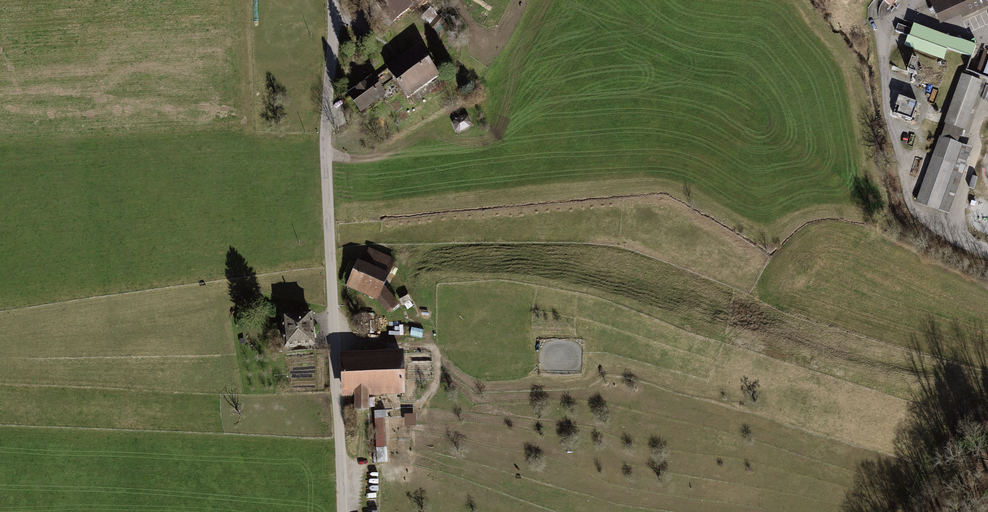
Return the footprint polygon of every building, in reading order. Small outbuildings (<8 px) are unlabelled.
[(397,19),(421,0),(382,0),(397,19)] [(939,26),(960,15),(962,19),(987,6),(987,0),(928,0),(939,26)] [(974,46),(911,25),(907,36),(970,58),(974,46)] [(417,47),(389,67),(410,97),(438,77),(417,47)] [(920,62),(910,59),(906,71),(915,74),(920,62)] [(961,76),(944,125),(965,133),(982,83),(961,76)] [(372,78),(350,94),(362,111),(385,95),(372,78)] [(916,104),(899,98),(893,114),(911,120),(916,104)] [(466,117),(461,115),(451,120),(451,124),(454,131),(457,133),(468,128),(470,124),(466,117)] [(973,150),(938,137),(915,202),(950,215),(973,150)] [(359,263),(348,286),(377,299),(383,287),(394,262),(370,251),(363,265),(359,263)] [(383,287),(377,299),(388,312),(397,304),(383,287)] [(310,316),(284,318),(286,347),(313,345),(310,316)] [(401,355),(345,357),(346,397),(356,396),(357,410),(367,409),(367,394),(403,393),(401,355)] [(376,410),(376,461),(387,461),(387,410),(376,410)] [(406,426),(418,426),(417,414),(406,415),(406,426)]
